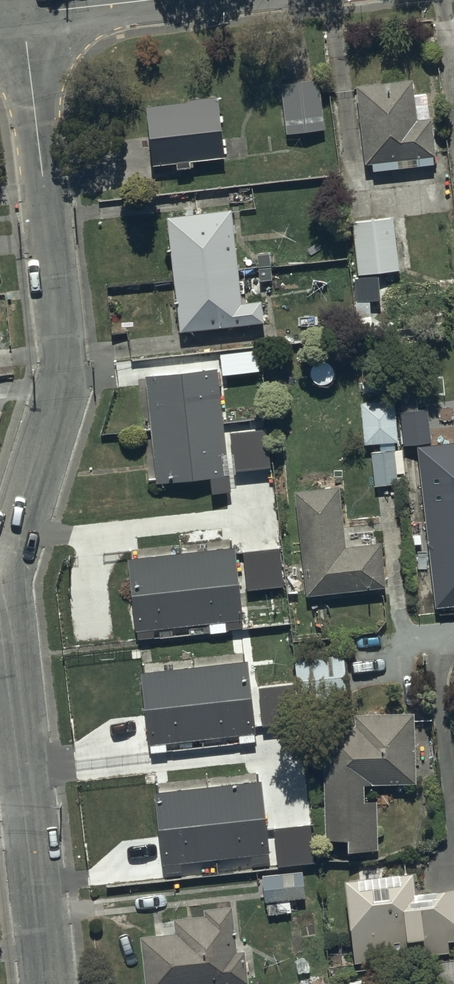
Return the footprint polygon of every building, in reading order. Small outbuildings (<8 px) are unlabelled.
[(287,135),(326,131),(320,81),(282,85),(287,135)] [(414,82),(357,88),(366,166),(372,166),(373,173),(435,166),(434,159),(437,159),(432,120),(430,120),(427,96),(416,98),(414,82)] [(191,163),(226,160),(219,98),(189,102),(189,103),(147,108),(154,168),(177,165),(178,171),(192,170),(191,163)] [(233,212),(168,219),(180,334),(266,325),(263,303),(244,305),(233,212)] [(359,277),(401,272),(395,219),(353,224),(359,277)] [(259,269),(272,268),(271,255),(258,256),(259,269)] [(272,269),(259,270),(260,282),(273,282),(272,269)] [(357,304),(381,302),(380,278),(356,280),(357,304)] [(219,371),(146,379),(157,486),(231,478),(231,475),(273,471),(269,434),(231,437),(233,458),(228,459),(219,371)] [(365,447),(399,444),(396,401),(361,404),(365,447)] [(404,447),(432,444),(429,411),(400,414),(404,447)] [(418,448),(436,611),(453,609),(453,444),(418,448)] [(407,485),(403,450),(372,454),(376,488),(407,485)] [(307,599),(388,590),(383,545),(348,549),(341,488),(296,493),(307,599)] [(237,550),(129,561),(136,633),(244,621),(237,550)] [(248,591),(286,587),(282,550),(245,554),(248,591)] [(346,658),(296,663),(300,701),(350,697),(346,658)] [(249,663),(142,675),(151,755),(169,754),(168,746),(240,738),(241,746),(257,744),(256,736),(258,736),(249,663)] [(295,685),(257,689),(261,726),(299,723),(295,685)] [(417,787),(416,716),(356,717),(356,728),(326,728),(328,844),(350,844),(350,854),(380,854),(379,805),(366,805),(366,787),(417,787)] [(271,856),(263,784),(156,795),(164,867),(271,856)] [(275,829),(279,870),(317,866),(313,825),(275,829)] [(266,905),(307,901),(304,875),(264,879),(266,905)] [(419,898),(416,878),(347,886),(356,967),(451,956),(450,946),(453,946),(453,894),(419,898)] [(247,954),(239,955),(234,909),(205,912),(206,919),(175,922),(177,936),(142,940),(146,983),(250,983),(247,954)]
